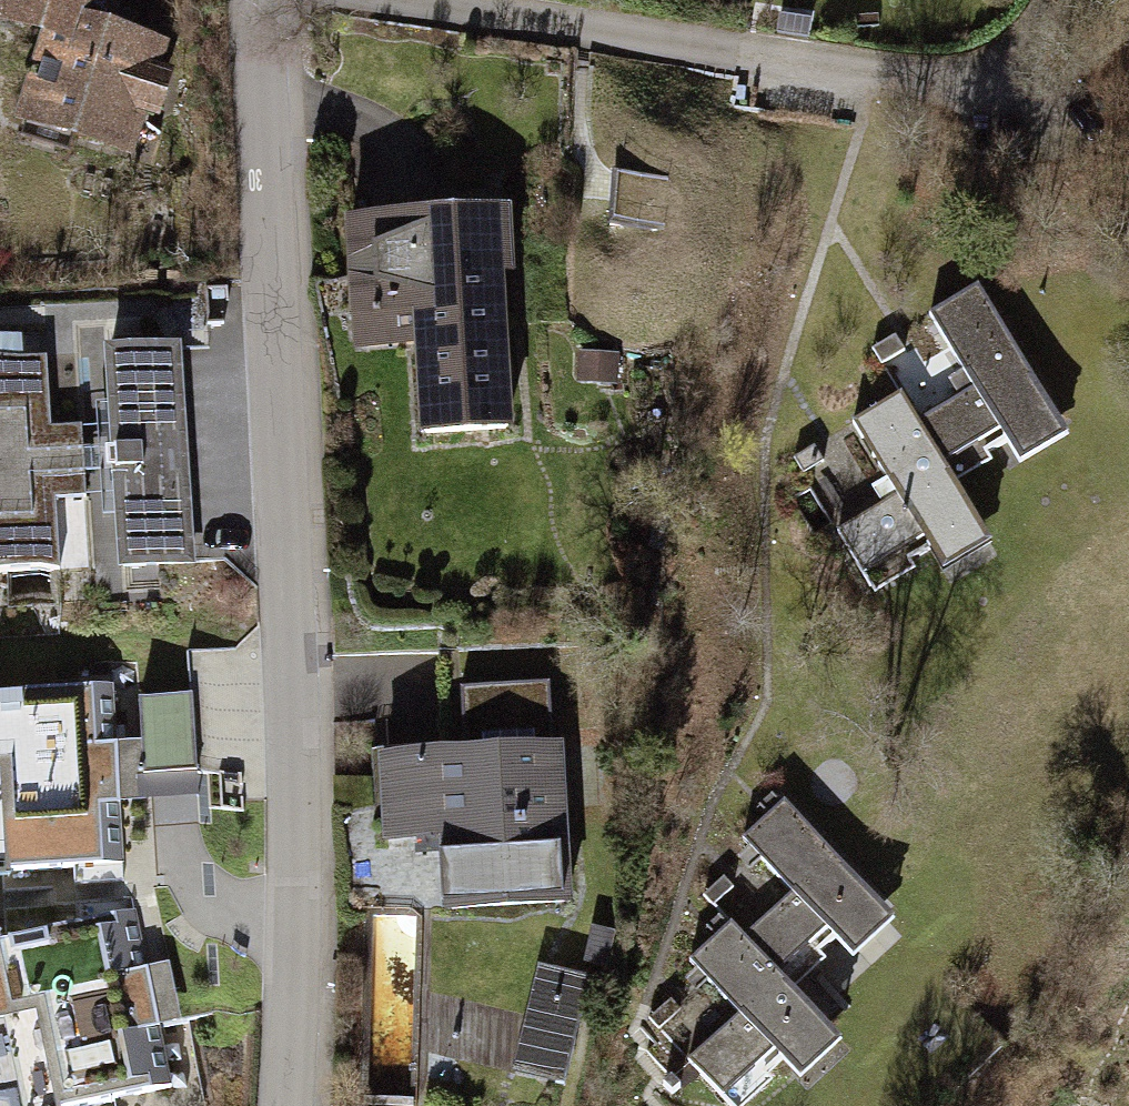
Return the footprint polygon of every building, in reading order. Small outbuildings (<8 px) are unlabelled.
[(99,35),(110,0),(0,0),(0,14),(56,32),(59,23),(99,35)] [(104,37),(99,35),(59,23),(56,32),(30,115),(125,146),(137,106),(146,109),(160,102),(165,89),(157,75),(147,72),(154,50),(131,43),(134,35),(124,15),(109,22),(104,37)] [(666,178),(614,173),(609,223),(661,228),(666,178)] [(355,226),(360,310),(421,307),(427,430),(501,426),(492,269),(470,270),(467,217),(430,219),(430,222),(355,226)] [(973,389),(918,421),(950,475),(1054,414),(978,285),(929,314),(973,389)] [(873,348),(882,363),(904,350),(895,335),(873,348)] [(176,347),(109,351),(123,566),(190,561),(176,347)] [(614,354),(581,353),(580,380),(613,381),(614,354)] [(81,426),(50,427),(46,356),(0,359),(0,573),(59,570),(55,498),(85,496),(81,426)] [(836,529),(870,584),(977,520),(950,475),(918,421),(900,393),(852,422),(895,494),(836,529)] [(827,459),(818,443),(794,457),(804,473),(827,459)] [(464,754),(386,758),(391,837),(447,833),(451,907),(562,901),(555,784),(558,784),(556,747),(553,747),(549,683),(460,688),(464,754)] [(123,868),(112,690),(0,697),(0,875),(123,868)] [(196,780),(191,702),(139,704),(143,783),(196,780)] [(792,891),(744,936),(787,982),(876,900),(783,801),(743,838),(792,891)] [(733,887),(724,876),(705,893),(714,904),(733,887)] [(133,916),(0,944),(0,1105),(94,1105),(170,1090),(133,916)] [(688,1060),(730,1105),(731,1105),(823,1022),(787,982),(744,936),(731,922),(689,960),(739,1014),(688,1060)] [(612,929),(588,924),(580,961),(604,966),(612,929)] [(587,977),(551,968),(545,994),(532,990),(512,1071),(561,1083),(587,977)] [(679,1008),(670,998),(650,1018),(659,1028),(679,1008)]
